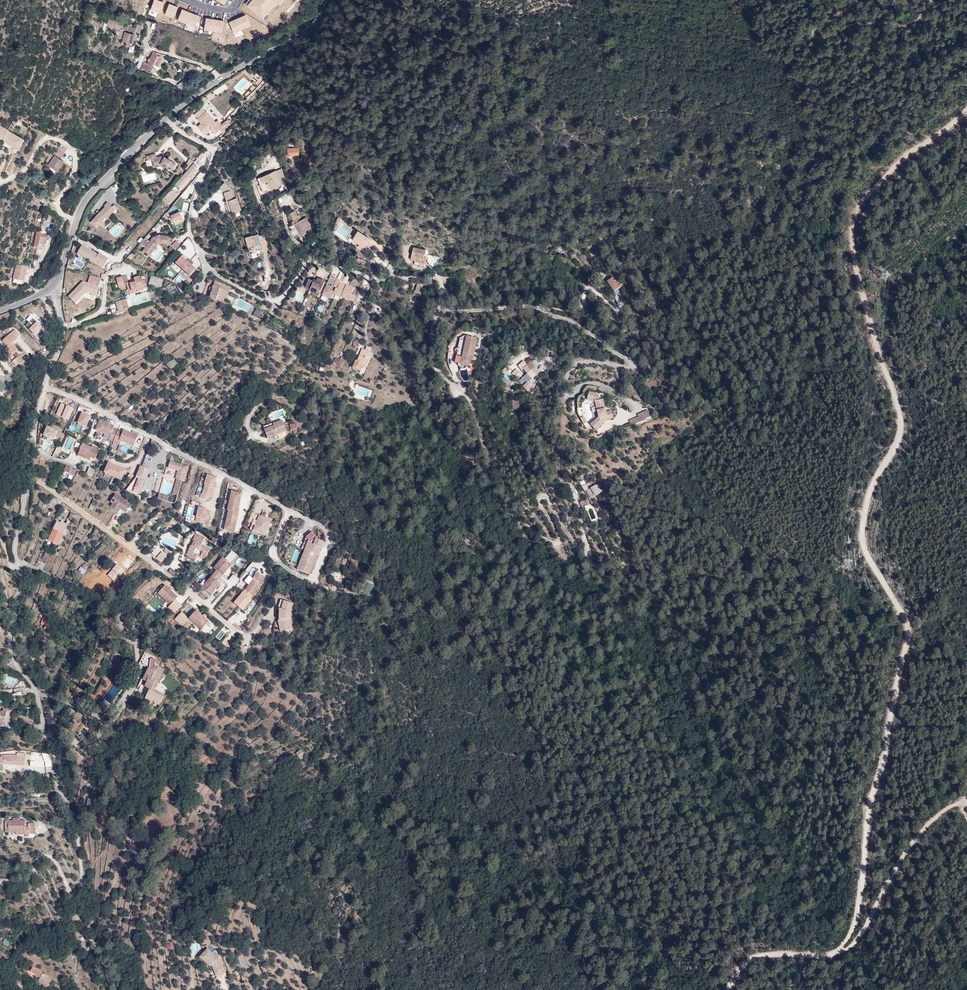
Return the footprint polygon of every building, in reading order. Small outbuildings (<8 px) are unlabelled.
[(247,5),(263,18),(277,1),(278,0),(252,0),(247,5)] [(127,32),(125,32),(122,41),(125,42),(124,45),(132,47),(134,40),(137,41),(138,34),(139,34),(142,25),(137,24),(136,28),(131,27),(129,30),(127,31),(127,32)] [(222,55),(219,57),(221,61),(229,54),(230,53),(225,48),(220,52),(222,55)] [(147,63),(144,62),(141,68),(150,73),(154,65),(157,67),(162,57),(163,55),(153,51),(147,63)] [(229,54),(221,61),(223,63),(231,57),(229,54)] [(185,79),(178,84),(181,89),(188,85),(185,79)] [(225,84),(214,91),(216,95),(227,88),(225,84)] [(206,111),(197,119),(201,123),(197,127),(204,134),(210,128),(211,129),(215,134),(219,130),(223,134),(230,127),(226,122),(222,125),(218,128),(214,124),(216,123),(215,122),(206,111)] [(0,125),(0,136),(4,138),(3,140),(18,148),(23,139),(8,130),(9,129),(0,125)] [(57,157),(55,155),(48,165),(57,171),(64,161),(60,159),(65,150),(63,149),(61,151),(60,152),(57,157)] [(156,154),(146,156),(147,160),(151,159),(153,165),(160,163),(165,166),(172,170),(176,163),(164,156),(164,158),(161,156),(157,157),(156,154)] [(190,159),(186,163),(187,164),(184,168),(187,170),(194,163),(194,162),(190,159)] [(187,170),(176,183),(180,188),(194,172),(193,171),(198,166),(194,163),(187,170)] [(281,169),(276,171),(282,185),(286,183),(281,169)] [(276,170),(257,178),(263,192),(282,185),(276,171),(276,170)] [(145,171),(140,172),(143,184),(158,180),(156,172),(146,175),(145,171)] [(232,189),(225,182),(219,187),(224,192),(227,201),(229,200),(233,213),(241,210),(237,198),(235,198),(232,189)] [(181,209),(184,200),(179,197),(175,207),(181,209)] [(182,211),(188,213),(191,201),(185,199),(182,211)] [(100,212),(91,222),(96,227),(105,217),(107,218),(115,209),(107,202),(104,206),(105,206),(100,212)] [(181,217),(178,211),(170,216),(172,221),(181,217)] [(295,211),(290,213),(295,223),(294,224),(300,236),(306,233),(305,231),(311,228),(306,217),(300,221),(295,211)] [(49,241),(49,236),(46,235),(47,230),(42,229),(41,233),(36,232),(34,246),(38,247),(39,244),(44,245),(45,240),(49,241)] [(372,240),(358,231),(352,240),(360,244),(358,247),(364,251),(372,240)] [(261,243),(258,233),(248,237),(251,246),(261,243)] [(150,241),(145,237),(140,243),(145,247),(142,251),(149,257),(152,253),(151,250),(156,243),(162,241),(170,242),(171,236),(159,234),(153,236),(150,241)] [(170,242),(162,241),(156,243),(151,250),(152,253),(157,245),(162,243),(170,245),(170,242)] [(176,241),(171,246),(176,250),(181,245),(176,241)] [(98,255),(82,246),(77,254),(103,269),(108,259),(100,254),(99,256),(98,255)] [(425,250),(413,247),(410,259),(415,260),(414,264),(424,267),(426,258),(424,257),(425,250)] [(185,261),(181,257),(176,264),(183,270),(191,261),(188,258),(185,261)] [(367,261),(358,258),(356,261),(365,266),(367,261)] [(194,263),(191,261),(183,270),(190,276),(196,269),(192,266),(194,263)] [(23,285),(27,267),(16,265),(12,282),(23,285)] [(101,278),(90,275),(88,284),(83,282),(68,297),(75,303),(86,292),(96,296),(101,278)] [(330,275),(322,295),(331,299),(333,294),(336,288),(333,287),(336,280),(335,280),(336,278),(336,277),(330,275)] [(611,275),(608,278),(609,280),(607,282),(614,292),(623,285),(621,282),(618,278),(616,275),(612,278),(611,275)] [(163,280),(151,276),(149,284),(161,287),(163,280)] [(129,283),(127,283),(127,285),(130,294),(135,292),(144,290),(144,289),(147,288),(145,280),(141,281),(140,277),(134,279),(135,281),(129,283)] [(313,280),(309,278),(305,288),(318,293),(323,280),(317,277),(316,280),(316,281),(313,280)] [(341,281),(337,279),(336,280),(333,287),(336,288),(333,294),(341,297),(342,296),(349,299),(354,288),(346,285),(345,287),(343,286),(344,284),(340,283),(341,281)] [(215,281),(213,286),(227,292),(229,292),(231,288),(215,281)] [(362,296),(367,282),(363,281),(357,300),(360,301),(362,295),(362,296)] [(424,285),(418,283),(416,291),(415,291),(414,295),(419,297),(419,296),(420,297),(424,285)] [(171,284),(166,287),(170,293),(176,288),(174,286),(173,287),(171,284)] [(227,292),(213,286),(212,288),(213,289),(212,291),(210,290),(208,297),(216,301),(216,300),(223,303),(225,297),(227,292)] [(126,299),(116,302),(118,311),(117,311),(117,314),(125,311),(128,311),(127,309),(125,309),(124,305),(128,304),(126,299)] [(22,347),(16,341),(18,339),(17,339),(20,336),(15,330),(2,341),(7,348),(4,351),(9,357),(22,347)] [(465,336),(460,339),(455,363),(470,366),(472,355),(473,355),(477,339),(465,336)] [(359,357),(358,356),(353,368),(360,371),(364,364),(367,366),(373,353),(369,352),(371,348),(367,346),(366,350),(363,349),(359,357)] [(23,361),(19,356),(12,362),(16,366),(19,364),(20,365),(23,361)] [(172,369),(177,364),(173,360),(167,366),(172,369)] [(531,371),(523,378),(527,383),(540,372),(531,362),(526,366),(531,371)] [(527,383),(523,387),(528,392),(530,393),(533,392),(530,389),(531,387),(527,383)] [(598,395),(589,392),(587,398),(595,400),(595,403),(599,418),(591,425),(595,430),(604,421),(604,420),(613,418),(611,411),(606,412),(603,400),(599,400),(598,395)] [(639,418),(634,420),(635,423),(635,424),(646,420),(646,419),(651,417),(648,410),(643,412),(643,413),(644,414),(638,416),(638,417),(639,418)] [(86,427),(91,417),(82,413),(77,423),(86,427)] [(109,424),(100,420),(96,430),(110,436),(108,440),(113,442),(118,430),(113,428),(114,426),(111,425),(110,426),(108,426),(109,424)] [(274,427),(265,430),(268,439),(287,432),(283,421),(273,424),(274,427)] [(64,434),(48,427),(44,435),(54,440),(56,437),(61,439),(64,434)] [(123,432),(118,430),(113,442),(119,445),(121,441),(133,446),(137,438),(134,437),(135,435),(123,430),(123,432)] [(91,449),(92,448),(83,444),(79,452),(92,458),(95,459),(98,452),(91,449)] [(92,458),(79,452),(78,455),(91,461),(92,458)] [(186,481),(190,467),(170,461),(168,468),(178,471),(176,478),(177,479),(182,480),(186,481)] [(126,471),(108,463),(104,473),(122,480),(126,471)] [(150,470),(140,466),(136,477),(145,480),(150,470)] [(64,472),(75,475),(76,470),(66,467),(64,472)] [(201,494),(200,498),(209,501),(213,488),(214,488),(217,477),(207,474),(204,485),(205,486),(202,494),(201,494)] [(135,488),(141,491),(145,481),(139,479),(135,488)] [(182,480),(177,479),(173,494),(178,495),(182,480)] [(588,490),(586,491),(591,498),(592,498),(594,501),(596,499),(595,496),(602,492),(598,484),(592,487),(589,482),(585,485),(588,490)] [(231,491),(227,511),(228,512),(224,529),(234,532),(239,513),(238,513),(242,493),(231,491)] [(112,504),(110,507),(118,512),(121,509),(126,512),(131,505),(116,494),(110,503),(112,504)] [(169,496),(159,494),(158,499),(167,502),(169,496)] [(198,508),(195,521),(204,524),(205,520),(205,521),(206,519),(209,520),(211,512),(207,511),(207,510),(198,508)] [(271,520),(256,514),(250,529),(265,535),(271,520)] [(62,524),(57,522),(48,540),(58,545),(69,523),(67,522),(66,524),(62,523),(62,524)] [(320,556),(325,542),(318,540),(313,532),(306,537),(309,540),(297,570),(309,575),(314,564),(312,563),(316,554),(320,556)] [(204,537),(196,533),(193,541),(186,555),(195,559),(197,556),(198,555),(194,553),(196,549),(202,552),(201,554),(202,555),(201,557),(205,559),(210,549),(201,545),(204,537)] [(312,576),(320,556),(316,554),(312,563),(314,564),(309,575),(312,576)] [(225,559),(223,557),(214,568),(217,571),(214,574),(220,578),(232,565),(230,563),(225,559)] [(265,576),(256,572),(252,580),(245,589),(251,594),(253,595),(261,585),(265,576)] [(220,578),(214,574),(206,583),(202,587),(211,595),(220,584),(218,581),(220,578)] [(166,586),(158,594),(171,605),(178,597),(166,586)] [(249,597),(243,592),(234,603),(243,610),(252,599),(249,597)] [(293,603),(281,600),(278,608),(280,609),(282,609),(282,614),(280,614),(279,620),(283,620),(284,625),(282,625),(283,631),(292,629),(290,618),(291,618),(291,612),(290,612),(293,603)] [(197,611),(189,620),(201,631),(209,622),(197,611)] [(174,619),(182,625),(187,618),(180,612),(174,619)] [(48,619),(45,625),(44,628),(48,630),(54,620),(49,617),(48,619)] [(153,670),(149,668),(143,680),(147,682),(145,686),(150,689),(147,695),(161,701),(163,697),(151,691),(155,683),(157,684),(164,669),(155,665),(153,670)] [(157,684),(155,683),(151,691),(163,697),(164,695),(154,690),(157,684)] [(24,696),(22,688),(14,690),(13,690),(10,690),(10,695),(14,694),(14,698),(24,696)] [(299,759),(306,755),(302,749),(296,752),(299,759)] [(51,766),(50,752),(43,753),(44,766),(51,766)] [(3,764),(3,765),(24,765),(25,756),(13,755),(4,755),(4,760),(0,760),(0,764),(3,764)] [(29,834),(29,828),(34,827),(34,823),(29,824),(29,827),(25,827),(25,821),(18,821),(18,818),(13,819),(13,821),(8,821),(8,825),(5,825),(5,833),(15,832),(25,832),(25,834),(25,837),(29,836),(29,834)] [(141,866),(144,858),(138,856),(135,864),(134,868),(133,871),(138,873),(141,866)] [(218,977),(225,974),(220,959),(209,949),(202,957),(213,967),(218,977)] [(213,966),(202,957),(201,959),(211,968),(213,966)] [(52,980),(33,967),(30,971),(40,978),(38,981),(47,987),(52,980)]
